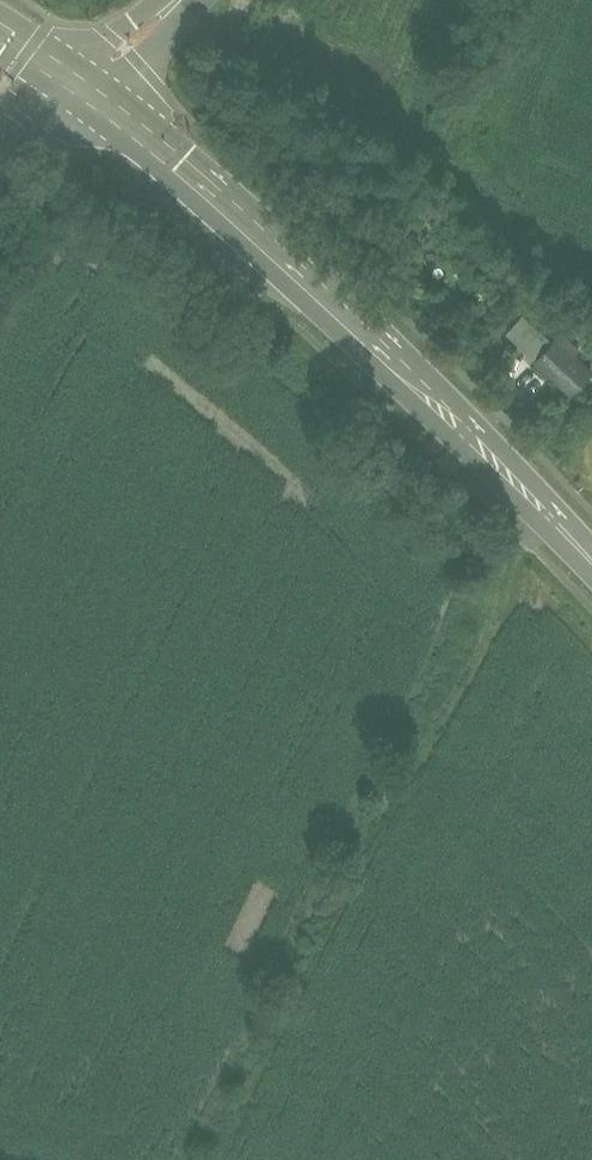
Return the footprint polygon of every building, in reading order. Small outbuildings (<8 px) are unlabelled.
[(531,355),(548,338),(524,313),(507,330),(531,355)] [(531,355),(570,395),(591,374),(591,364),(558,329),(548,338),(531,355)]
